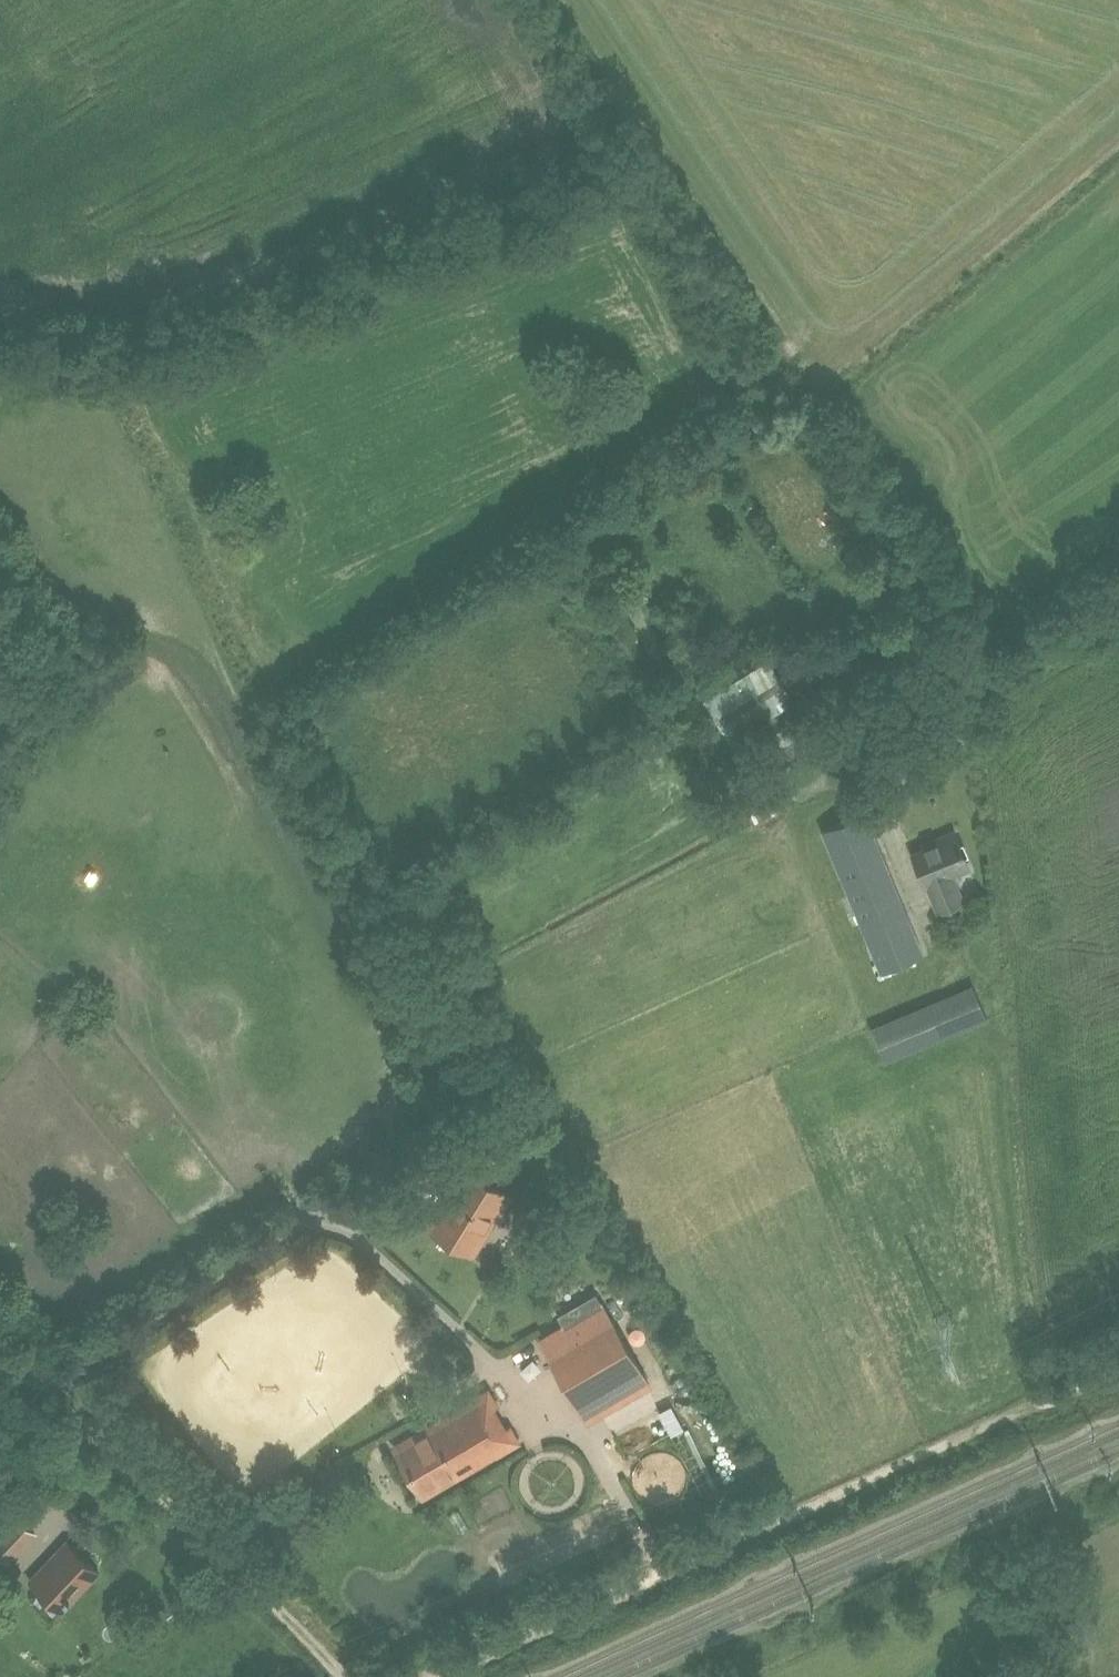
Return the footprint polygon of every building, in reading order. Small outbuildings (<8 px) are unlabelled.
[(788,701),(762,658),(697,696),(723,740),(788,701)] [(904,907),(865,812),(822,830),(862,924),(904,907)] [(929,884),(941,911),(963,901),(951,874),(968,866),(954,832),(934,840),(936,843),(913,854),(927,885),(929,884)] [(923,953),(913,928),(870,945),(881,971),(923,953)] [(988,1016),(973,981),(872,1025),(888,1061),(988,1016)] [(429,1226),(472,1252),(508,1193),(465,1167),(429,1226)] [(563,1340),(547,1350),(578,1402),(640,1365),(609,1312),(596,1292),(557,1315),(563,1325),(556,1329),(563,1340)] [(465,1403),(395,1446),(424,1494),(494,1451),(495,1453),(517,1440),(509,1426),(504,1429),(492,1409),(497,1406),(488,1390),(465,1403)] [(12,1513),(0,1525),(0,1560),(3,1564),(33,1533),(12,1513)] [(99,1570),(67,1541),(30,1581),(61,1610),(99,1570)]
